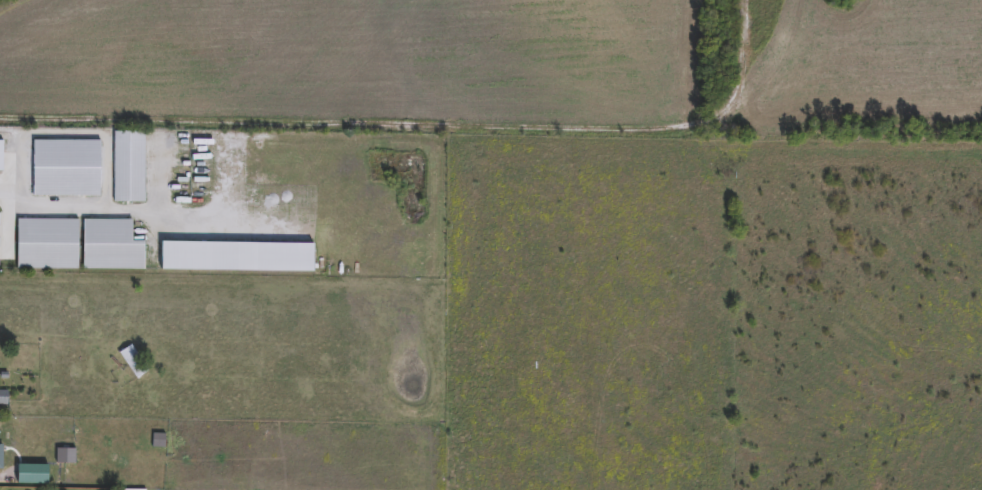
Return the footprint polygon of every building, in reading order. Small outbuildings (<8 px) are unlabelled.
[(145,204),(113,204),(113,132),(145,132),(145,204)] [(101,142),(101,197),(33,197),(33,141),(101,142)] [(79,219),(79,270),(17,270),(17,219),(79,219)] [(145,271),(83,270),(83,219),(132,220),(132,241),(145,241),(145,271)] [(118,353),(131,345),(147,372),(134,380),(118,353)] [(73,449),(73,465),(53,465),(53,449),(73,449)]
